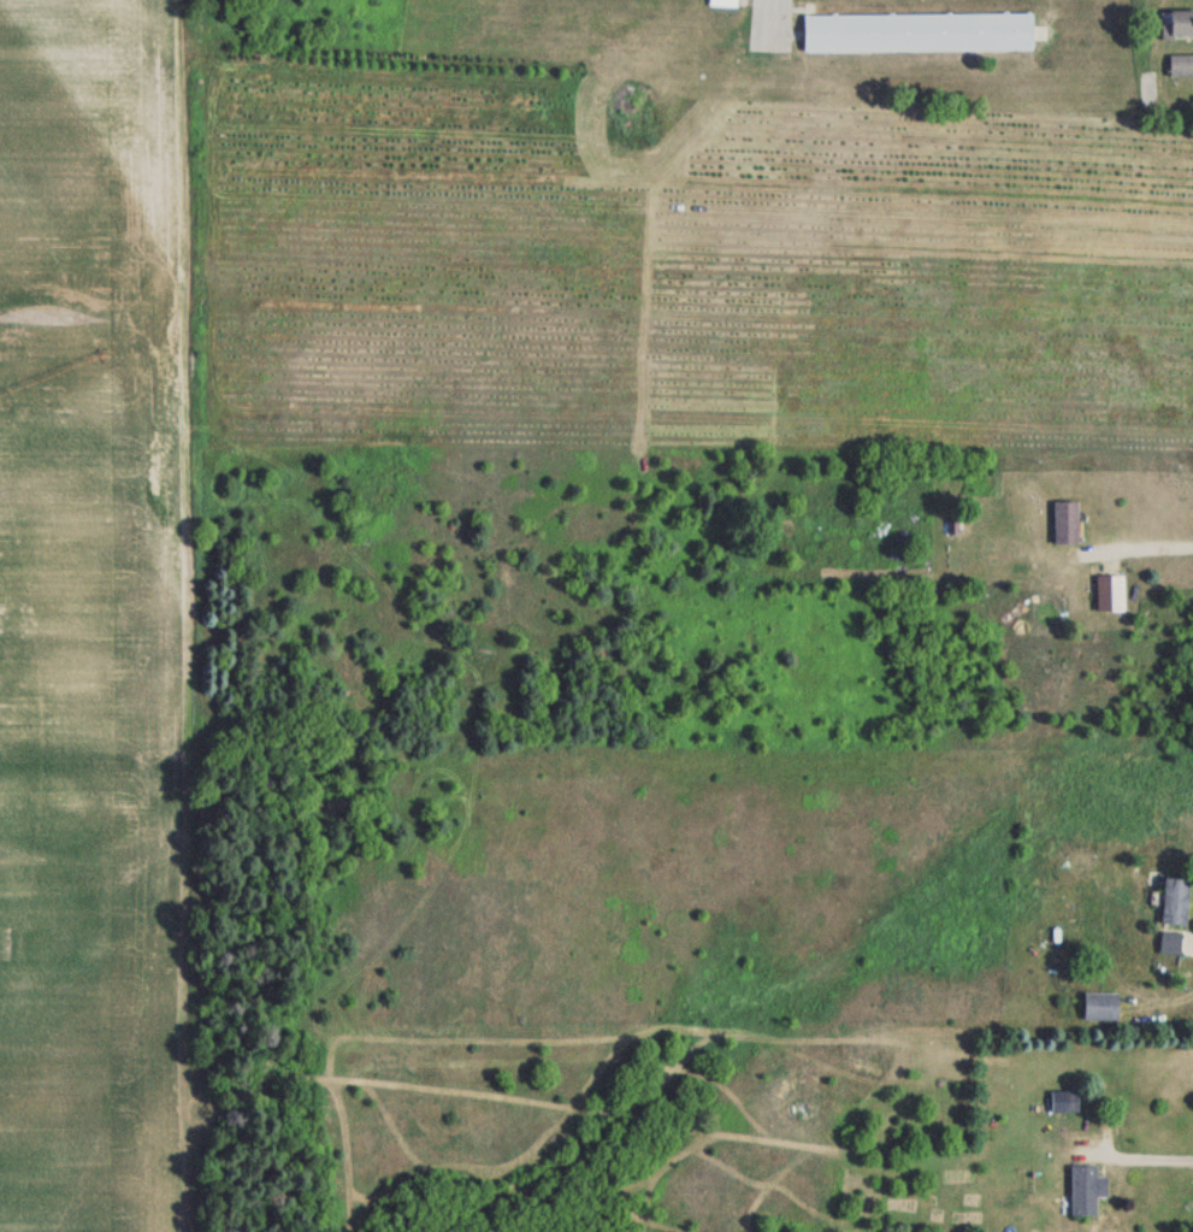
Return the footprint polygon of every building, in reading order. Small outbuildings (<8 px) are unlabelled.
[(1192,38),(1192,11),(1171,11),(1171,38),(1192,38)] [(807,52),(1035,50),(1035,13),(807,15),(807,52)] [(1172,77),(1192,77),(1192,56),(1172,56),(1172,77)] [(1052,498),(1052,541),(1077,541),(1077,498),(1052,498)] [(1122,573),(1096,573),(1096,609),(1122,609),(1122,573)] [(1161,922),(1186,922),(1186,875),(1161,875),(1161,922)] [(1177,932),(1159,932),(1159,952),(1177,952),(1177,932)] [(1082,1019),(1116,1019),(1116,991),(1082,991),(1082,1019)] [(1095,1176),(1095,1163),(1070,1163),(1070,1214),(1095,1214),(1095,1195),(1104,1195),(1104,1176),(1095,1176)]
